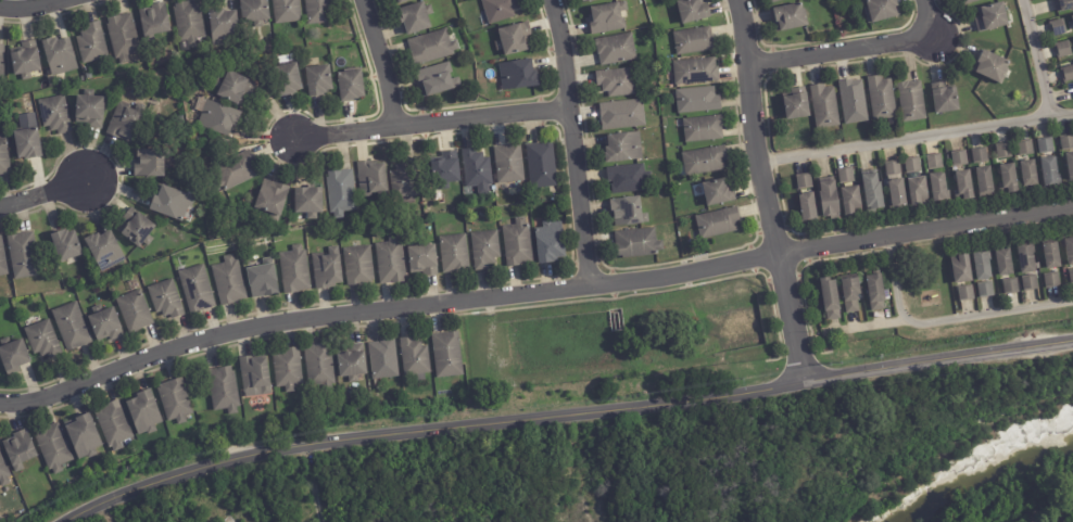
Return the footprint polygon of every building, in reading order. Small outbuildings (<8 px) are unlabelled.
[(203,38),(198,39),(199,46),(190,48),(189,41),(180,42),(174,8),(176,8),(176,4),(200,0),(206,38),(203,38)] [(243,24),(241,0),(268,0),(270,21),(264,22),(264,27),(254,28),(254,22),(243,24)] [(276,25),(273,0),(299,0),(302,22),(276,25)] [(308,25),(305,0),(332,0),(336,23),(308,25)] [(490,25),(482,0),(522,0),(522,2),(518,3),(520,10),(515,11),(517,16),(490,25)] [(678,2),(686,0),(702,0),(703,2),(704,4),(707,4),(711,16),(707,18),(684,25),(678,2)] [(868,1),(871,0),(899,0),(900,4),(901,7),(899,8),(901,16),(875,24),(874,23),(871,24),(866,8),(870,7),(868,1)] [(1055,11),(1051,0),(1072,0),(1072,9),(1070,10),(1069,9),(1060,11),(1059,10),(1055,11)] [(172,33),(144,37),(140,10),(152,8),(151,4),(166,2),(172,33)] [(408,34),(405,23),(403,24),(401,17),(403,16),(401,10),(425,2),(427,7),(431,5),(434,14),(430,15),(433,28),(409,36),(408,34)] [(593,34),(590,16),(594,15),(593,8),(628,2),(629,11),(622,12),(623,18),(627,18),(628,29),(593,35),(593,34)] [(981,30),(977,20),(982,18),(980,9),(1006,2),(1012,25),(981,34),(981,30)] [(775,25),(775,24),(777,24),(774,10),(803,3),(808,27),(778,34),(775,25)] [(223,10),(225,9),(226,12),(238,11),(241,43),(214,47),(210,10),(220,9),(220,10),(223,10)] [(128,56),(130,63),(121,65),(119,59),(116,60),(108,25),(110,25),(109,18),(131,13),(141,53),(128,56)] [(1064,30),(1064,33),(1050,36),(1047,21),(1061,17),(1064,30)] [(110,58),(84,64),(77,38),(83,37),(81,31),(88,29),(87,25),(101,22),(110,58)] [(533,34),(534,38),(529,39),(532,52),(508,59),(506,51),(500,53),(497,43),(504,42),(501,31),(530,24),(533,34)] [(712,28),(714,39),(716,38),(718,51),(678,56),(674,33),(711,27),(712,28)] [(413,56),(407,40),(447,29),(452,42),(458,41),(460,50),(455,52),(456,55),(416,67),(413,56)] [(602,64),(601,55),(599,55),(598,49),(597,49),(596,40),(633,34),(639,60),(603,66),(602,64)] [(42,41),(52,38),(53,40),(58,38),(59,42),(70,39),(79,69),(53,77),(42,41)] [(1069,51),(1069,53),(1053,56),(1050,42),(1065,39),(1069,51)] [(42,72),(30,74),(31,79),(22,81),(22,75),(15,76),(11,53),(25,51),(23,43),(37,40),(42,72)] [(977,72),(981,64),(979,63),(985,50),(1012,63),(1001,85),(977,72)] [(717,60),(717,67),(720,67),(721,81),(677,86),(674,62),(717,59),(717,60)] [(534,61),(535,73),(539,72),(540,77),(541,77),(542,87),(504,91),(500,64),(534,60),(534,61)] [(298,64),(304,90),(298,92),(298,93),(279,98),(273,69),(280,67),(279,64),(296,61),(296,64),(298,64)] [(454,75),(455,79),(460,77),(463,87),(425,99),(421,86),(420,86),(416,72),(451,62),(454,75)] [(1058,67),(1072,64),(1072,79),(1061,82),(1061,79),(1058,67)] [(326,94),(326,96),(311,98),(307,69),(331,66),(334,91),(328,92),(329,93),(326,94)] [(635,78),(638,94),(610,99),(609,92),(605,92),(604,86),(598,87),(597,73),(634,68),(635,78)] [(256,85),(251,98),(247,96),(241,106),(218,96),(220,89),(215,87),(219,78),(225,81),(229,71),(257,85),(256,85)] [(357,101),(342,103),(339,74),(364,71),(367,98),(359,99),(361,101),(357,101)] [(897,118),(875,122),(869,78),(883,76),(884,81),(893,79),(899,117),(897,118)] [(859,81),(864,80),(871,122),(847,126),(841,82),(855,80),(855,81),(859,81)] [(899,84),(909,82),(909,84),(923,81),(929,119),(905,124),(899,84)] [(948,87),(958,86),(961,112),(937,115),(934,91),(932,92),(931,85),(946,84),(946,87),(948,87)] [(811,87),(826,85),(826,89),(836,88),(842,126),(818,130),(811,87)] [(807,94),(811,117),(788,122),(784,100),(783,100),(782,94),(792,93),(791,90),(804,87),(806,94),(807,94)] [(96,127),(84,126),(84,122),(72,120),(74,94),(80,94),(81,88),(90,89),(90,96),(102,97),(100,119),(99,119),(99,127),(96,127)] [(717,94),(717,97),(722,97),(723,111),(680,114),(678,91),(716,88),(717,94)] [(67,130),(54,133),(54,128),(48,130),(47,124),(40,126),(35,99),(61,93),(68,130),(67,130)] [(117,138),(115,137),(114,138),(102,132),(116,99),(125,102),(135,101),(143,104),(128,141),(117,138)] [(213,102),(242,113),(239,123),(238,122),(237,127),(233,126),(229,138),(198,126),(207,100),(213,102)] [(602,122),(602,117),(601,104),(643,100),(646,127),(603,131),(602,122)] [(725,126),(725,127),(723,127),(725,139),(686,143),(684,120),(724,116),(725,126)] [(37,156),(22,158),(21,156),(15,157),(11,130),(35,127),(39,155),(37,156)] [(608,164),(607,154),(609,154),(608,149),(611,148),(609,137),(641,132),(644,160),(608,164)] [(1062,137),(1072,135),(1072,150),(1064,151),(1062,137)] [(8,138),(0,138),(0,176),(9,176),(8,138)] [(1051,154),(1042,155),(1039,140),(1055,138),(1057,153),(1051,154)] [(1028,156),(1021,157),(1019,142),(1034,140),(1036,155),(1028,156)] [(525,182),(498,184),(495,148),(506,147),(513,145),(513,144),(521,143),(526,181),(525,182)] [(527,145),(554,143),(558,187),(532,190),(527,145)] [(1003,161),(999,162),(997,145),(1013,143),(1014,160),(1003,161)] [(721,145),(723,158),(722,160),(723,168),(682,176),(678,152),(721,145)] [(973,150),(988,148),(990,163),(975,165),(973,150)] [(162,156),(162,176),(131,176),(131,162),(135,162),(135,158),(135,149),(162,149),(162,156)] [(251,151),(256,163),(255,163),(261,175),(225,192),(224,189),(217,192),(207,169),(250,150),(251,151)] [(477,150),(478,154),(484,153),(485,158),(491,157),(494,186),(490,187),(491,194),(480,195),(479,187),(467,188),(463,151),(477,150)] [(441,184),(434,184),(432,163),(442,162),(445,161),(444,153),(457,151),(458,161),(460,160),(463,183),(451,184),(452,190),(443,190),(442,184),(441,184)] [(961,169),(956,170),(952,153),(968,151),(971,168),(961,169)] [(1063,154),(1068,182),(1072,181),(1072,152),(1063,154)] [(941,171),(931,173),(929,156),(944,154),(946,170),(941,171)] [(906,160),(921,157),(923,173),(908,175),(906,160)] [(1056,188),(1044,190),(1043,186),(1046,186),(1042,160),(1053,157),(1053,160),(1056,158),(1059,176),(1061,187),(1056,188)] [(420,196),(393,199),(391,171),(396,170),(396,166),(403,165),(402,161),(417,158),(420,196)] [(886,163),(901,161),(904,177),(888,179),(886,163)] [(1030,191),(1024,192),(1023,187),(1025,187),(1022,163),(1036,161),(1040,187),(1032,188),(1033,191),(1030,191)] [(375,166),(387,164),(390,193),(373,195),(374,198),(362,199),(357,164),(369,162),(370,166),(375,166)] [(615,183),(615,182),(609,183),(608,168),(645,164),(646,174),(653,173),(654,182),(647,183),(648,192),(614,195),(613,186),(615,184),(615,183)] [(1008,193),(1000,194),(998,186),(1003,184),(1002,178),(998,175),(997,171),(999,167),(1015,165),(1020,193),(1010,195),(1009,193),(1008,193)] [(854,183),(842,186),(840,170),(854,168),(857,182),(854,183)] [(992,196),(980,199),(979,194),(981,193),(976,170),(992,168),(996,192),(994,193),(995,196),(992,196)] [(344,213),(344,219),(334,220),(333,214),(330,214),(327,178),(329,178),(328,173),(353,169),(358,212),(344,213)] [(963,200),(956,201),(955,192),(960,191),(958,182),(956,183),(954,181),(954,177),(955,174),(971,171),(975,201),(965,202),(964,195),(963,196),(964,199),(963,200)] [(803,191),(799,192),(797,177),(812,174),(815,189),(803,191)] [(874,214),(868,215),(867,207),(869,207),(863,176),(879,174),(881,182),(882,182),(886,208),(876,211),(876,213),(874,214)] [(946,203),(942,204),(942,202),(935,203),(931,175),(943,174),(943,175),(946,175),(949,191),(950,191),(951,202),(946,203)] [(729,186),(731,200),(727,200),(728,201),(704,206),(698,182),(722,177),(723,187),(729,186)] [(836,181),(842,214),(840,215),(841,219),(831,220),(831,218),(825,219),(824,217),(820,193),(822,193),(821,184),(820,184),(819,180),(833,177),(834,182),(836,181)] [(923,205),(913,207),(909,180),(926,177),(929,188),(929,187),(932,204),(923,205)] [(897,208),(891,209),(888,200),(893,200),(891,183),(894,182),(893,181),(905,179),(907,191),(908,191),(910,202),(909,202),(909,206),(897,208)] [(265,180),(276,184),(276,183),(291,188),(279,226),(269,222),(273,214),(255,208),(264,180),(265,180)] [(189,206),(188,206),(186,205),(179,221),(147,208),(156,182),(159,183),(160,183),(192,195),(189,206)] [(857,216),(846,217),(842,190),(860,187),(861,194),(862,193),(863,200),(864,207),(863,207),(864,214),(857,216)] [(308,220),(308,214),(296,214),(295,189),(324,189),(325,214),(318,215),(318,220),(308,220)] [(808,225),(800,226),(798,215),(803,214),(800,198),(803,196),(803,195),(815,193),(818,221),(817,221),(818,224),(808,225)] [(617,228),(616,215),(613,215),(611,201),(643,199),(645,214),(649,214),(651,224),(645,224),(645,226),(617,228)] [(151,238),(144,245),(140,241),(136,246),(115,230),(123,220),(118,217),(127,205),(153,226),(147,234),(151,238)] [(736,206),(739,219),(734,220),(736,229),(698,239),(693,216),(735,205),(736,206)] [(523,265),(522,266),(508,268),(503,228),(517,226),(516,219),(526,218),(526,225),(530,225),(534,264),(523,265)] [(552,265),(542,266),(535,230),(544,228),(543,222),(553,220),(553,224),(563,222),(568,258),(559,260),(560,263),(552,265)] [(618,256),(616,233),(657,229),(658,243),(665,242),(666,252),(659,252),(659,255),(624,259),(623,256),(618,257),(618,256)] [(38,273),(11,278),(3,234),(30,230),(38,273)] [(80,239),(90,233),(90,234),(94,232),(97,235),(108,230),(123,258),(98,271),(93,262),(92,263),(80,239)] [(496,259),(495,259),(496,265),(490,265),(490,270),(476,271),(471,234),(498,230),(502,258),(496,259)] [(67,232),(68,232),(70,234),(76,232),(84,256),(61,264),(51,237),(65,231),(66,232),(67,232)] [(399,283),(393,284),(393,283),(381,284),(377,244),(390,243),(389,237),(399,235),(400,242),(403,242),(407,281),(405,281),(406,283),(399,283)] [(464,273),(456,275),(456,272),(444,273),(440,238),(467,235),(470,275),(465,275),(465,273),(464,273)] [(1069,241),(1072,240),(1072,267),(1070,249),(1064,249),(1062,238),(1068,237),(1069,241)] [(1032,270),(1030,270),(1030,271),(1018,273),(1013,243),(1028,240),(1031,253),(1030,253),(1032,270)] [(1059,270),(1048,271),(1045,246),(1043,247),(1043,242),(1057,240),(1057,245),(1059,244),(1062,269),(1059,270)] [(298,294),(286,295),(280,255),(293,253),(293,246),(302,245),(303,252),(306,252),(312,292),(298,294)] [(437,277),(425,278),(424,273),(412,275),(409,249),(437,245),(440,268),(439,268),(439,276),(437,277)] [(361,285),(349,287),(344,250),(371,246),(376,281),(373,282),(374,283),(361,285)] [(993,280),(990,280),(990,281),(979,283),(974,256),(973,256),(972,253),(990,250),(990,256),(994,280),(993,280)] [(997,253),(1002,252),(1012,250),(1015,276),(1001,279),(997,253)] [(233,301),(231,301),(231,302),(218,305),(209,265),(222,262),(219,256),(230,253),(231,259),(235,259),(244,297),(233,301)] [(973,283),(956,285),(952,267),(950,255),(968,253),(968,256),(970,256),(973,283)] [(330,257),(341,256),(344,284),(337,285),(337,289),(317,291),(313,255),(324,254),(324,258),(330,257)] [(213,305),(187,313),(175,270),(201,263),(213,305)] [(265,295),(260,295),(260,294),(248,296),(243,268),(269,264),(275,293),(265,295)] [(1032,288),(1021,290),(1019,276),(1033,272),(1036,288),(1032,288)] [(1059,287),(1047,289),(1045,276),(1060,273),(1062,287),(1059,287)] [(883,310),(872,313),(870,304),(872,304),(868,279),(883,276),(887,303),(884,304),(885,310),(883,310)] [(1012,292),(1001,294),(999,279),(1014,277),(1017,292),(1012,292)] [(180,315),(168,318),(166,314),(160,316),(159,311),(152,314),(143,287),(169,278),(181,314),(180,315)] [(838,320),(829,321),(822,280),(833,279),(833,282),(838,282),(843,311),(841,311),(842,320),(838,320)] [(858,313),(848,315),(846,302),(847,302),(844,281),(850,280),(850,281),(861,280),(861,285),(862,285),(864,295),(860,296),(861,302),(860,303),(861,313),(858,313)] [(993,297),(982,300),(980,284),(994,282),(996,297),(993,297)] [(973,301),(961,303),(959,288),(974,285),(976,301),(973,301)] [(150,322),(140,327),(135,329),(135,330),(127,333),(113,297),(138,288),(151,321),(150,322)] [(89,341),(64,351),(48,310),(73,301),(89,341)] [(118,335),(108,340),(105,335),(94,340),(85,317),(91,314),(88,307),(97,304),(100,309),(110,306),(118,327),(117,328),(121,334),(118,335)] [(62,356),(49,360),(48,355),(41,358),(40,354),(35,355),(25,330),(50,320),(63,355),(62,356)] [(464,377),(438,380),(432,335),(459,333),(464,377)] [(420,342),(422,342),(422,347),(429,346),(432,373),(426,374),(427,382),(418,382),(418,375),(405,378),(401,340),(415,338),(416,343),(420,342)] [(8,378),(0,357),(0,350),(3,348),(0,342),(9,339),(11,345),(23,341),(33,365),(21,369),(22,372),(8,378)] [(400,378),(373,381),(369,344),(380,343),(380,342),(395,340),(400,378)] [(324,386),(308,389),(304,347),(332,344),(336,384),(333,385),(333,392),(324,393),(324,386)] [(283,353),(286,353),(286,349),(300,348),(304,386),(295,387),(295,393),(287,394),(286,387),(277,389),(274,354),(283,353)] [(363,378),(358,378),(359,383),(350,384),(350,379),(341,380),(338,357),(346,356),(346,355),(353,354),(353,355),(366,354),(368,377),(363,378)] [(257,361),(267,359),(272,387),(270,387),(272,395),(263,396),(262,392),(244,394),(240,358),(252,357),(252,361),(257,361)] [(229,413),(228,411),(214,412),(207,371),(231,368),(232,373),(235,372),(240,408),(238,409),(239,415),(229,417),(229,413)] [(191,416),(186,417),(188,423),(178,426),(177,420),(168,422),(157,390),(160,389),(160,386),(184,380),(194,415),(191,416)] [(137,399),(138,399),(137,395),(151,391),(162,423),(154,425),(156,432),(148,435),(148,433),(138,436),(127,404),(137,399)] [(135,438),(122,444),(124,449),(115,454),(113,447),(110,448),(94,411),(105,407),(105,406),(118,400),(135,438)] [(74,426),(78,424),(76,421),(90,415),(103,447),(96,450),(99,457),(90,460),(89,458),(79,462),(66,430),(74,426)] [(66,466),(62,467),(64,473),(55,476),(53,471),(50,472),(36,438),(38,438),(36,433),(59,423),(74,461),(66,466)] [(14,443),(18,441),(16,434),(27,430),(39,459),(23,466),(25,470),(17,473),(15,469),(13,469),(2,443),(11,440),(13,443),(14,443)] [(2,488),(0,483),(0,449),(12,478),(9,479),(11,485),(2,488)]
